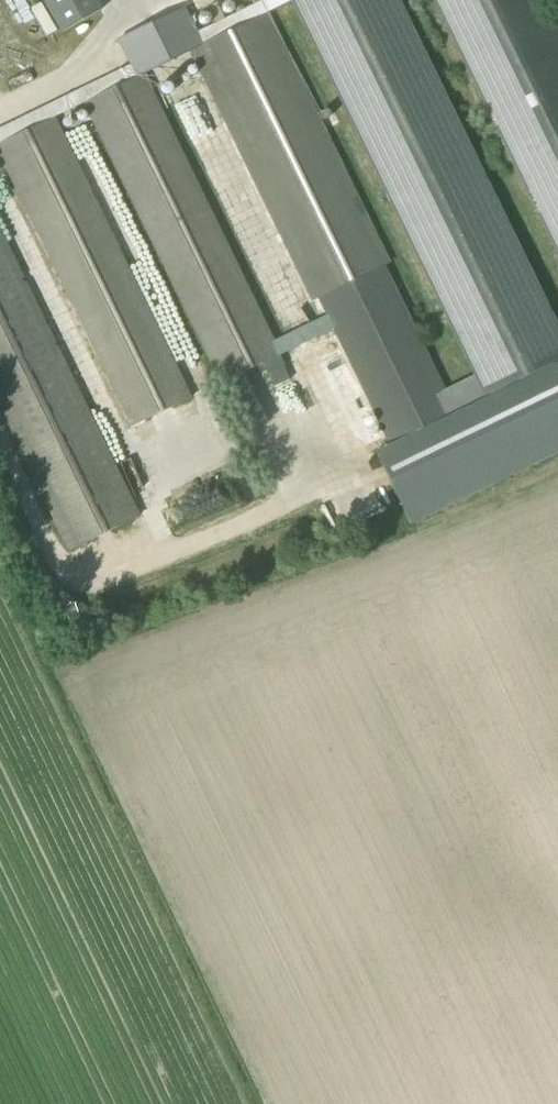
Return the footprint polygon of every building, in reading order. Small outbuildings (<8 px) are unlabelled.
[(272,36),(262,16),(293,1),(293,0),(263,0),(196,33),(184,8),(119,41),(131,65),(0,129),(0,153),(133,426),(190,398),(54,118),(85,102),(222,383),(280,355),(143,74),(137,77),(136,76),(202,43),(202,45),(196,48),(319,299),(390,444),(487,397),(476,376),(445,390),(384,267),(272,36)] [(61,34),(97,19),(89,0),(47,0),(61,34)] [(293,1),(476,376),(487,397),(557,362),(557,332),(396,0),(293,0),(293,1)] [(72,550),(139,517),(0,233),(0,403),(72,550)]
